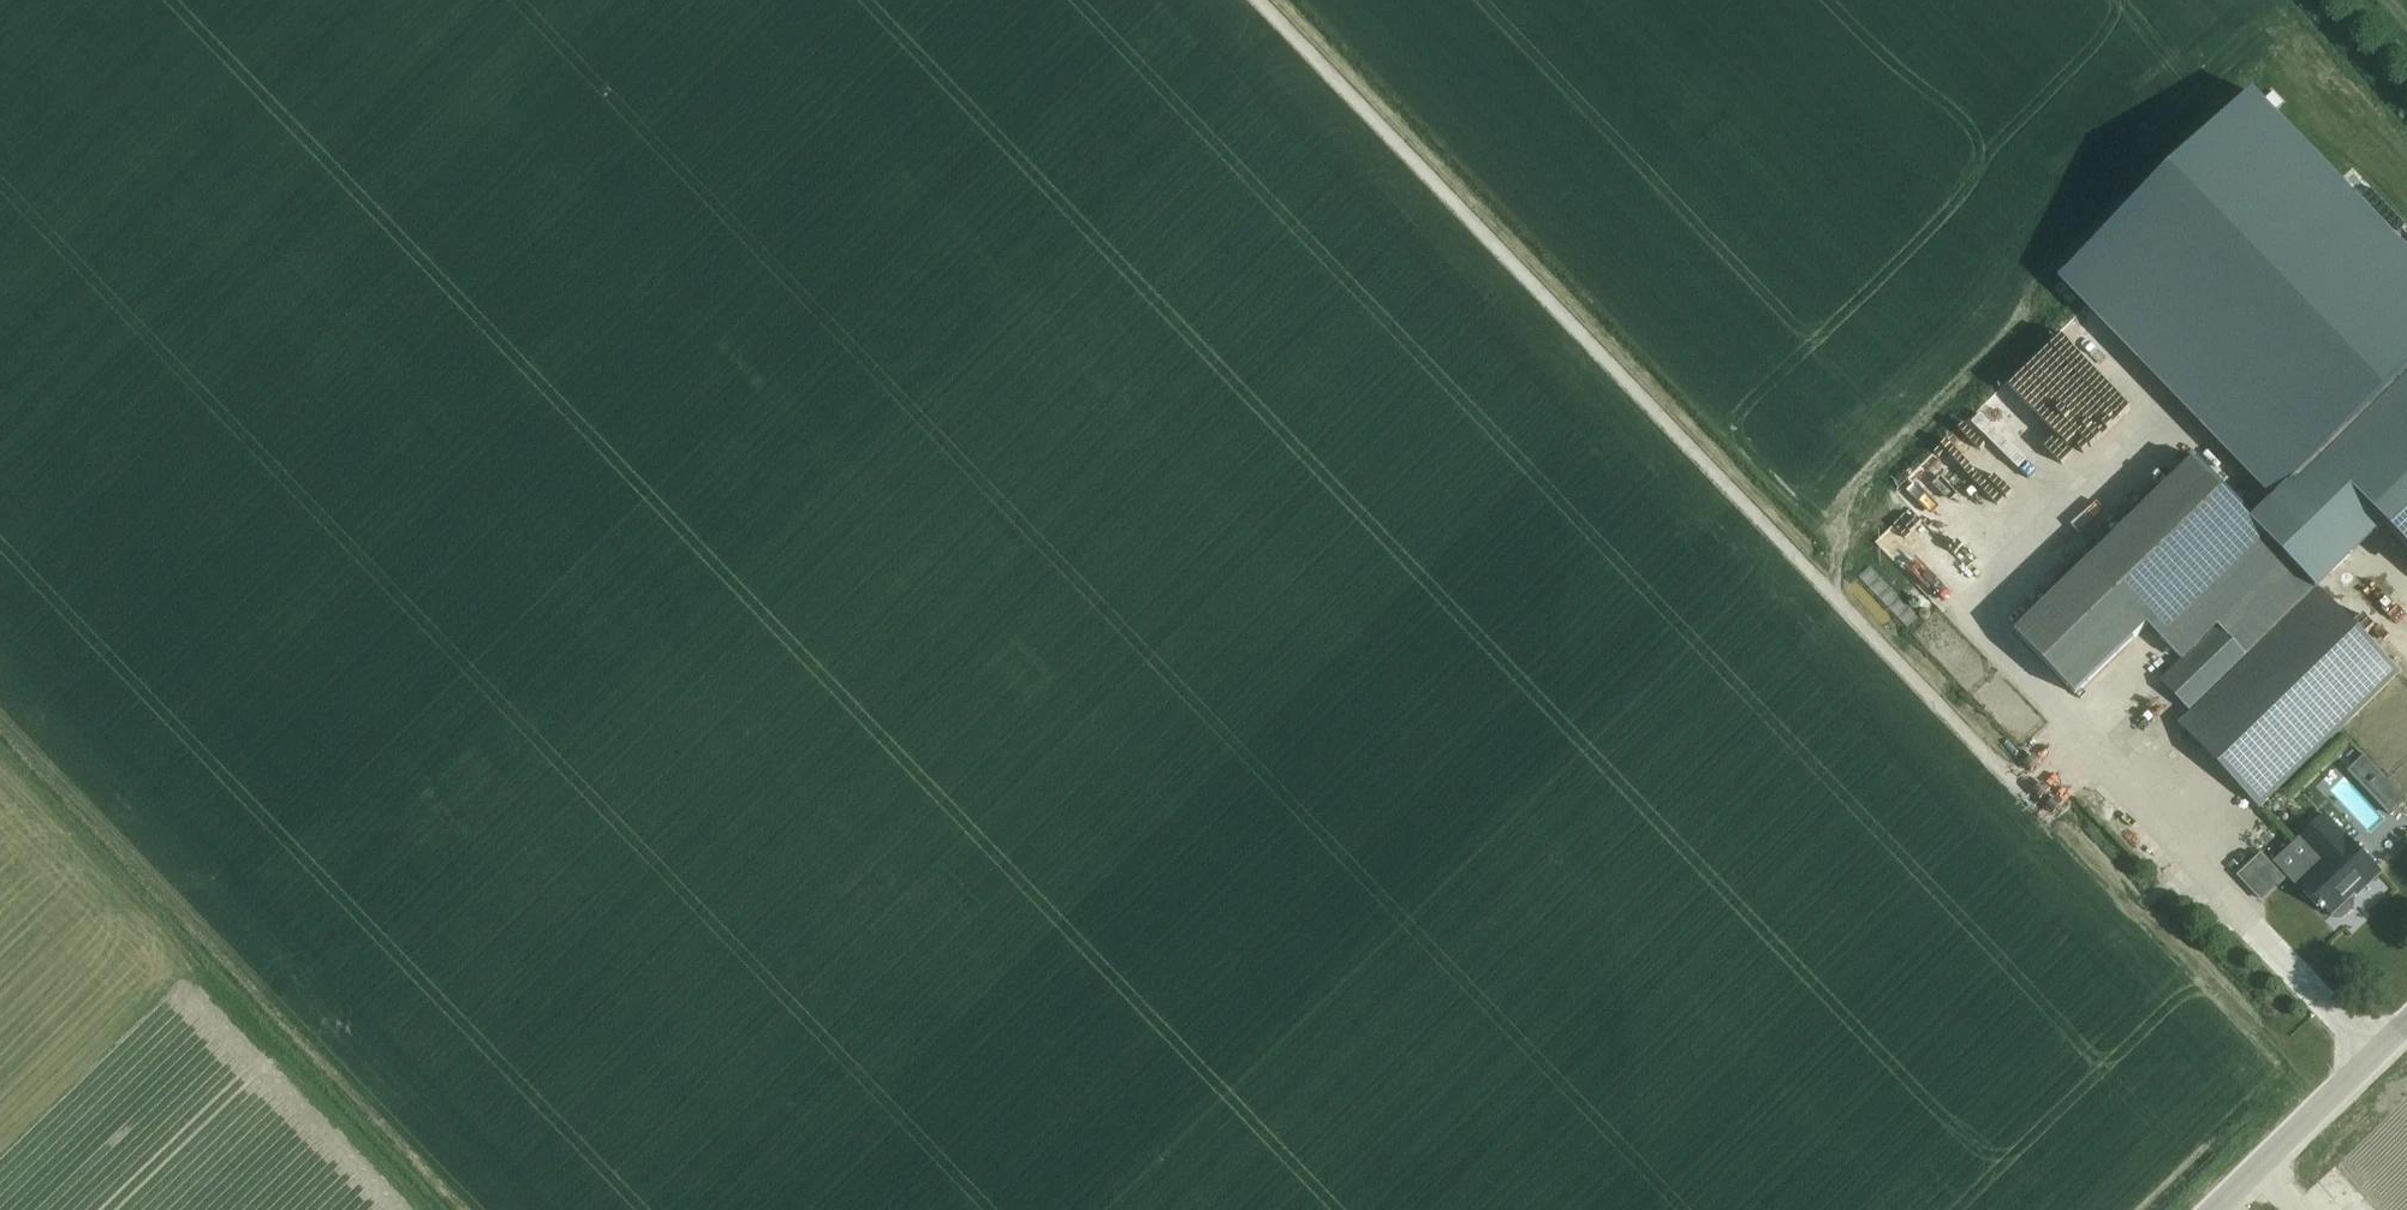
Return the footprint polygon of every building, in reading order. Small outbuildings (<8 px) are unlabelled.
[(2306,467),(2406,371),(2406,261),(2249,97),(2094,247),(2306,467)] [(2253,522),(2314,587),(2381,522),(2406,548),(2406,371),(2306,467),(2251,520),(2253,522)] [(2253,522),(2251,520),(2194,461),(2016,633),(2075,695),(2253,522)] [(2217,627),(2248,658),(2317,590),(2314,587),(2253,522),(2148,624),(2156,633),(2182,662),(2217,627)] [(2179,725),(2260,808),(2398,673),(2317,590),(2248,658),(2191,713),(2179,725)] [(2161,682),(2191,713),(2248,658),(2217,627),(2161,682)] [(2331,782),(2314,806),(2327,815),(2344,791),(2331,782)] [(2347,839),(2346,839),(2324,816),(2299,840),(2321,863),(2299,883),(2330,916),(2332,915),(2335,919),(2341,919),(2352,909),(2352,903),(2349,899),(2363,885),(2365,887),(2379,873),(2347,839)]
